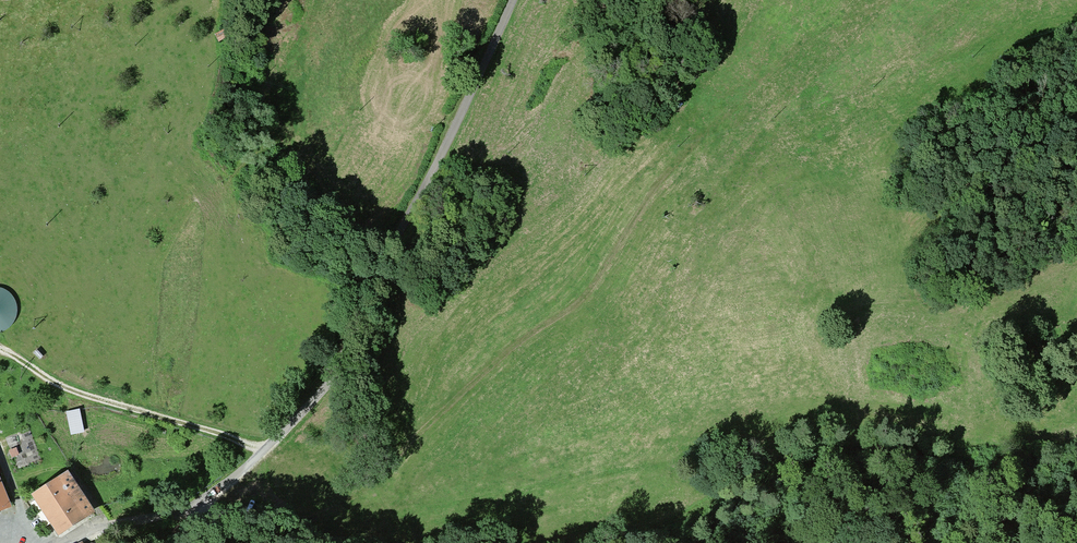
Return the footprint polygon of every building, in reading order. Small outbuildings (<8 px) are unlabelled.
[(223,32),(215,36),(219,41),(226,37),(223,32)] [(36,351),(33,354),(39,361),(42,357),(36,351)] [(82,433),(77,411),(66,414),(71,435),(82,433)] [(67,474),(34,496),(58,533),(92,512),(67,474)]
